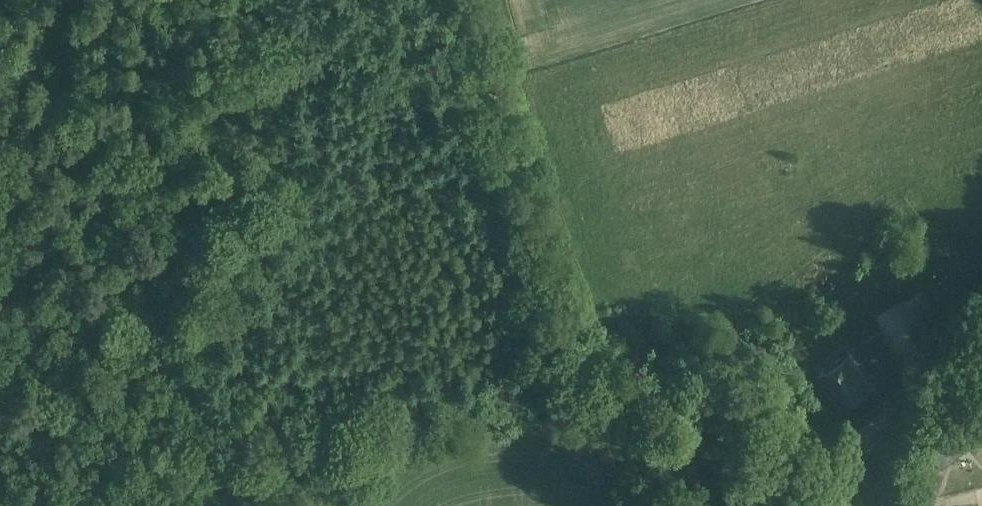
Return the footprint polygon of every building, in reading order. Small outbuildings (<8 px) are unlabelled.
[(842,408),(843,408),(872,389),(849,356),(820,375),(842,408)]
